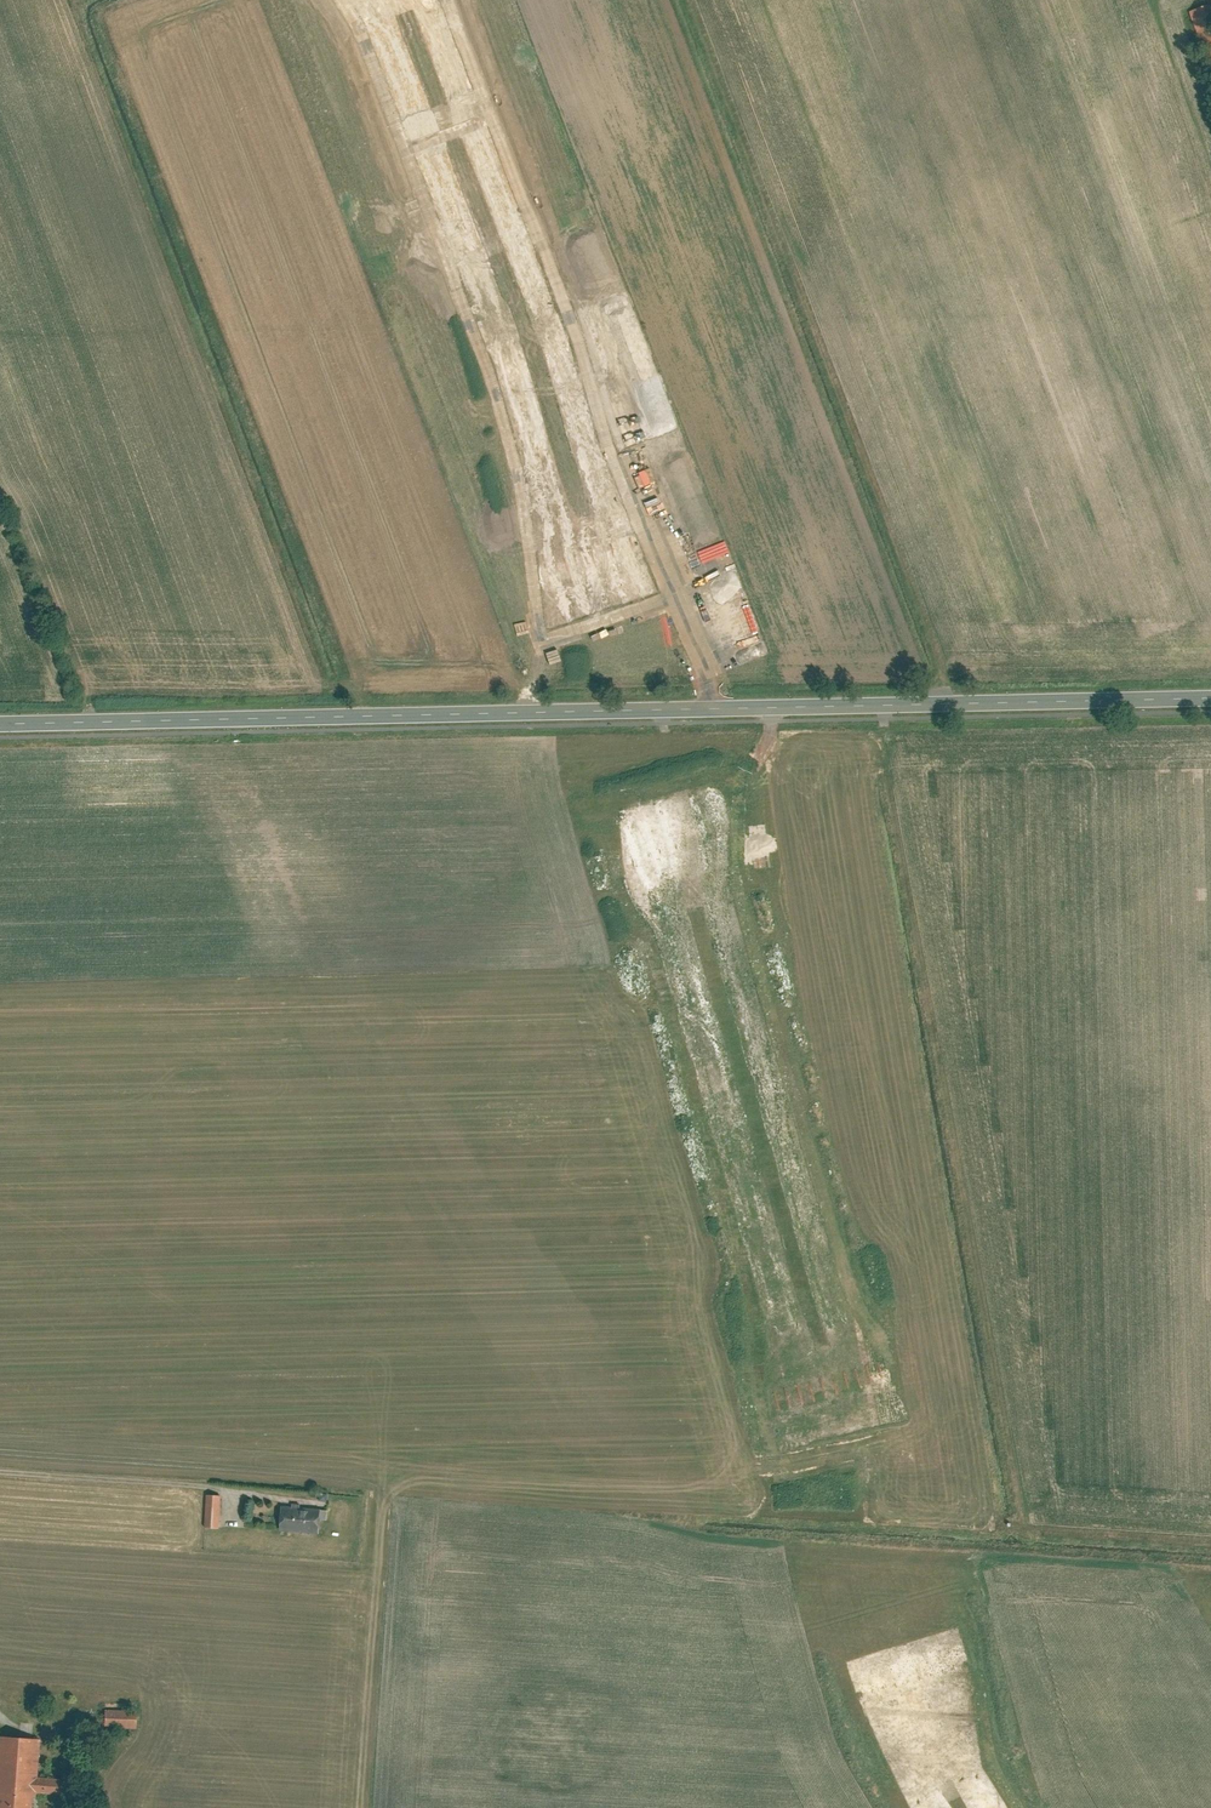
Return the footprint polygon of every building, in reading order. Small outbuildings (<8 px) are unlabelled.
[(1193,10),(1210,59),(1210,4),(1193,10)] [(226,1495),(210,1494),(208,1527),(224,1528),(226,1495)] [(289,1505),(286,1529),(328,1533),(330,1508),(289,1505)] [(141,1711),(110,1710),(110,1727),(140,1729),(141,1711)] [(4,1735),(0,1778),(0,1807),(38,1807),(40,1792),(69,1795),(70,1779),(41,1776),(45,1739),(4,1735)]
